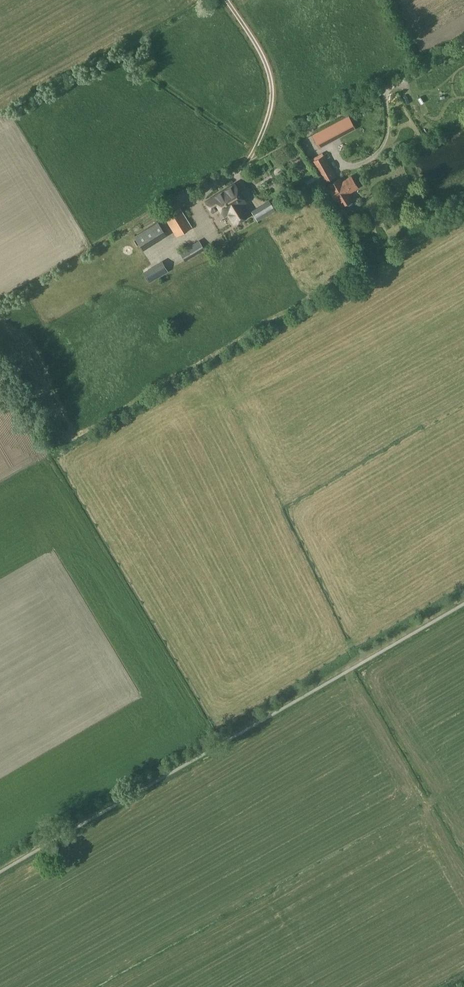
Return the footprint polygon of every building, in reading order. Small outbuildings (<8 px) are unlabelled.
[(348,130),(346,127),(352,123),(348,116),(325,128),(331,139),(348,130)] [(305,136),(299,139),(306,151),(311,147),(305,136)] [(316,167),(323,181),(335,175),(327,161),(316,167)] [(341,181),(340,179),(334,182),(340,191),(335,194),(341,204),(351,198),(348,194),(358,188),(351,176),(341,181)] [(251,215),(244,203),(246,202),(235,183),(206,200),(213,213),(219,209),(224,217),(228,215),(234,225),(251,215)] [(248,208),(254,219),(272,210),(266,199),(248,208)] [(163,216),(176,236),(192,227),(182,211),(179,206),(163,216)] [(158,221),(134,236),(143,250),(167,235),(158,221)] [(179,250),(185,260),(204,249),(195,235),(181,243),(183,247),(179,250)] [(382,247),(386,254),(393,249),(388,243),(382,247)] [(168,270),(162,261),(152,267),(149,263),(141,268),(148,281),(168,270)]
